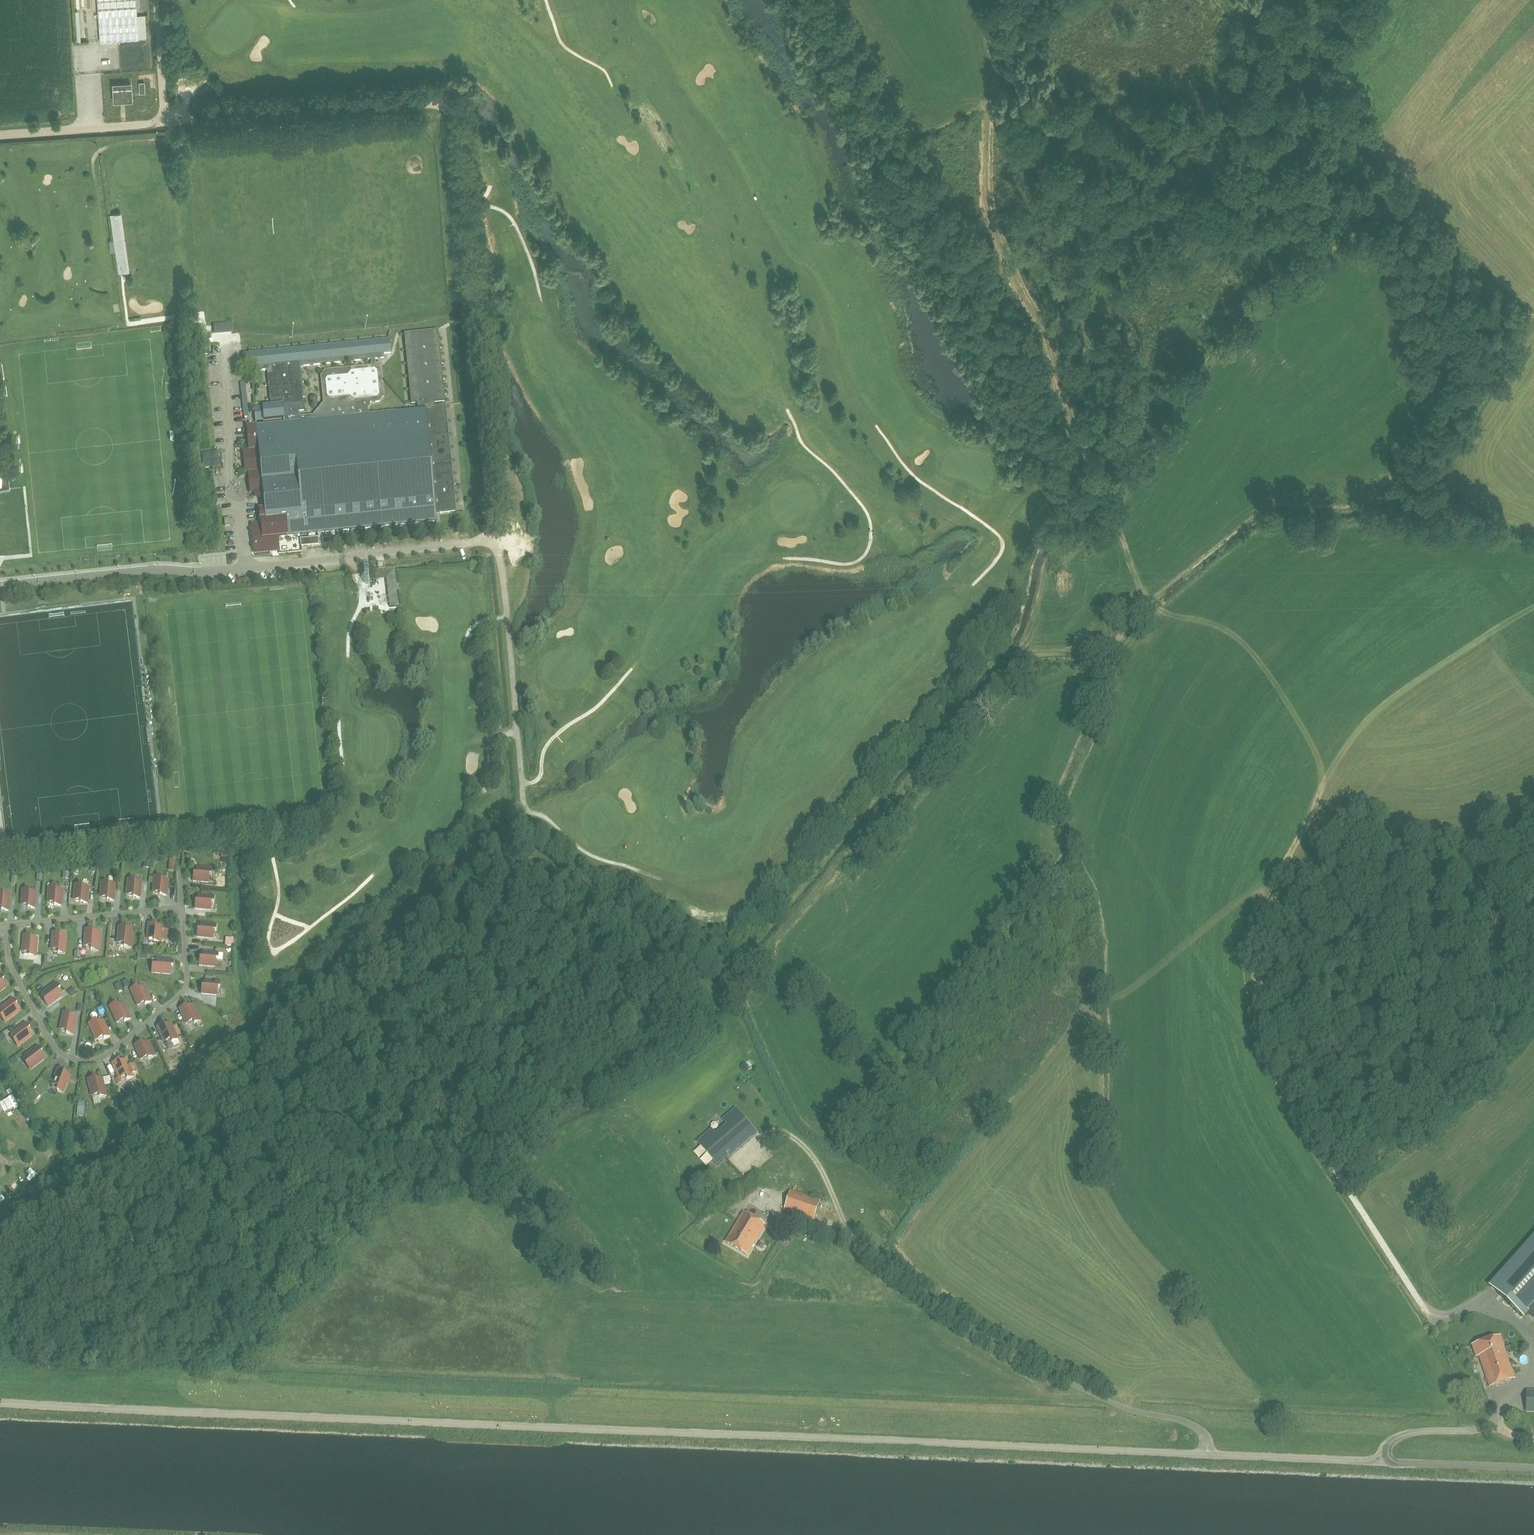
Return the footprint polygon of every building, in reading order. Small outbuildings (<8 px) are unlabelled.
[(99,41),(138,39),(136,0),(97,0),(99,41)] [(130,83),(112,84),(114,102),(132,100),(130,83)] [(249,448),(250,448),(250,449),(250,451),(247,451),(246,461),(249,471),(252,471),(254,492),(258,491),(262,491),(264,510),(259,511),(261,524),(251,525),(254,553),(279,550),(277,536),(436,521),(435,510),(439,510),(440,512),(455,511),(445,405),(435,406),(431,407),(430,402),(434,402),(444,401),(437,330),(424,332),(424,334),(420,334),(420,332),(404,334),(411,403),(417,402),(417,407),(424,406),(424,409),(368,415),(367,408),(370,405),(369,403),(379,402),(383,396),(380,369),(375,365),(374,359),(383,358),(383,354),(390,353),(389,339),(248,353),(249,367),(257,366),(258,370),(267,370),(270,406),(254,408),(255,421),(283,419),(284,423),(247,427),(249,448)] [(318,537),(300,539),(301,546),(319,545),(318,537)] [(211,875),(212,868),(197,867),(196,874),(194,874),(193,881),(208,882),(209,875),(211,875)] [(161,877),(154,876),(153,892),(160,892),(159,895),(166,895),(168,880),(161,880),(161,877)] [(135,880),(128,879),(126,894),(133,895),(133,897),(140,898),(141,883),(134,882),(135,880)] [(108,882),(101,882),(100,897),(107,897),(107,900),(114,900),(115,885),(108,885),(108,882)] [(82,885),(75,884),(74,899),(81,900),(80,902),(87,903),(89,888),(82,887),(82,885)] [(49,887),(47,902),(54,903),(54,905),(61,906),(62,890),(55,890),(56,887),(49,887)] [(22,889),(21,904),(28,905),(28,907),(35,908),(36,893),(29,892),(29,890),(22,889)] [(2,907),(1,910),(8,911),(10,895),(3,895),(3,892),(0,892),(0,907),(2,907)] [(196,901),(195,908),(210,910),(211,903),(213,903),(214,896),(199,895),(198,902),(196,901)] [(148,923),(147,938),(154,939),(154,942),(161,942),(161,940),(169,941),(170,929),(162,929),(162,927),(155,926),(155,924),(148,923)] [(215,931),(216,924),(201,923),(200,930),(198,930),(197,937),(212,938),(213,931),(215,931)] [(126,927),(119,926),(117,942),(124,943),(124,947),(131,947),(132,930),(125,929),(126,927)] [(92,930),(85,929),(84,946),(91,946),(91,950),(98,950),(99,933),(92,932),(92,930)] [(60,933),(53,932),(51,949),(58,950),(58,953),(65,954),(66,936),(59,936),(60,933)] [(30,936),(24,935),(22,952),(29,952),(29,956),(36,956),(37,939),(30,938),(30,936)] [(222,960),(223,954),(218,954),(218,953),(203,951),(202,958),(200,958),(199,965),(214,966),(215,960),(222,960)] [(173,967),(173,960),(156,959),(156,966),(152,966),(152,973),(170,974),(170,967),(173,967)] [(219,988),(220,981),(205,980),(204,987),(202,987),(201,994),(216,995),(217,988),(219,988)] [(44,1000),(48,1005),(62,995),(57,990),(60,988),(56,982),(42,992),(46,998),(44,1000)] [(144,1003),(151,1000),(144,985),(138,988),(136,985),(130,988),(137,1004),(143,1001),(144,1003)] [(13,999),(0,1008),(0,1010),(3,1014),(1,1017),(5,1022),(19,1012),(15,1006),(17,1005),(13,999)] [(124,1021),(130,1018),(123,1003),(117,1006),(115,1002),(109,1005),(116,1021),(123,1018),(124,1021)] [(186,1005),(179,1008),(186,1023),(193,1020),(194,1024),(200,1021),(193,1005),(187,1008),(186,1005)] [(66,1033),(73,1034),(76,1018),(69,1017),(70,1013),(63,1012),(59,1029),(66,1030),(66,1033)] [(95,1020),(89,1023),(96,1039),(102,1036),(103,1039),(110,1036),(102,1020),(96,1023),(95,1020)] [(30,1029),(25,1023),(12,1033),(16,1039),(13,1041),(18,1046),(32,1036),(28,1030),(30,1029)] [(163,1024),(157,1027),(164,1042),(170,1039),(172,1042),(178,1039),(171,1023),(164,1026),(163,1024)] [(148,1058),(154,1056),(148,1042),(142,1044),(141,1042),(135,1045),(141,1059),(147,1056),(148,1058)] [(42,1052),(38,1047),(24,1056),(29,1062),(26,1064),(30,1070),(44,1059),(40,1054),(42,1052)] [(119,1060),(113,1063),(119,1077),(115,1078),(117,1083),(121,1082),(119,1078),(126,1075),(127,1079),(134,1076),(133,1073),(138,1071),(134,1062),(129,1064),(127,1060),(120,1062),(119,1060)] [(64,1071),(57,1068),(51,1084),(58,1086),(57,1089),(63,1092),(69,1075),(63,1073),(64,1071)] [(95,1078),(88,1079),(92,1095),(98,1094),(99,1097),(106,1096),(102,1078),(95,1080),(95,1078)] [(716,1133),(712,1128),(701,1137),(717,1156),(727,1148),(731,1153),(756,1131),(740,1113),(716,1133)] [(28,1116),(19,1121),(24,1130),(33,1125),(28,1116)] [(790,1190),(784,1210),(814,1220),(820,1200),(790,1190)] [(747,1254),(763,1227),(765,1224),(744,1212),(726,1242),(747,1254)] [(1524,1318),(1533,1307),(1533,1234),(1488,1285),(1524,1318)] [(1479,1356),(1483,1368),(1508,1360),(1500,1335),(1472,1344),(1476,1357),(1479,1356)] [(1489,1387),(1514,1378),(1508,1360),(1483,1368),(1489,1387)] [(1525,1389),(1526,1412),(1533,1412),(1533,1389),(1525,1389)]
